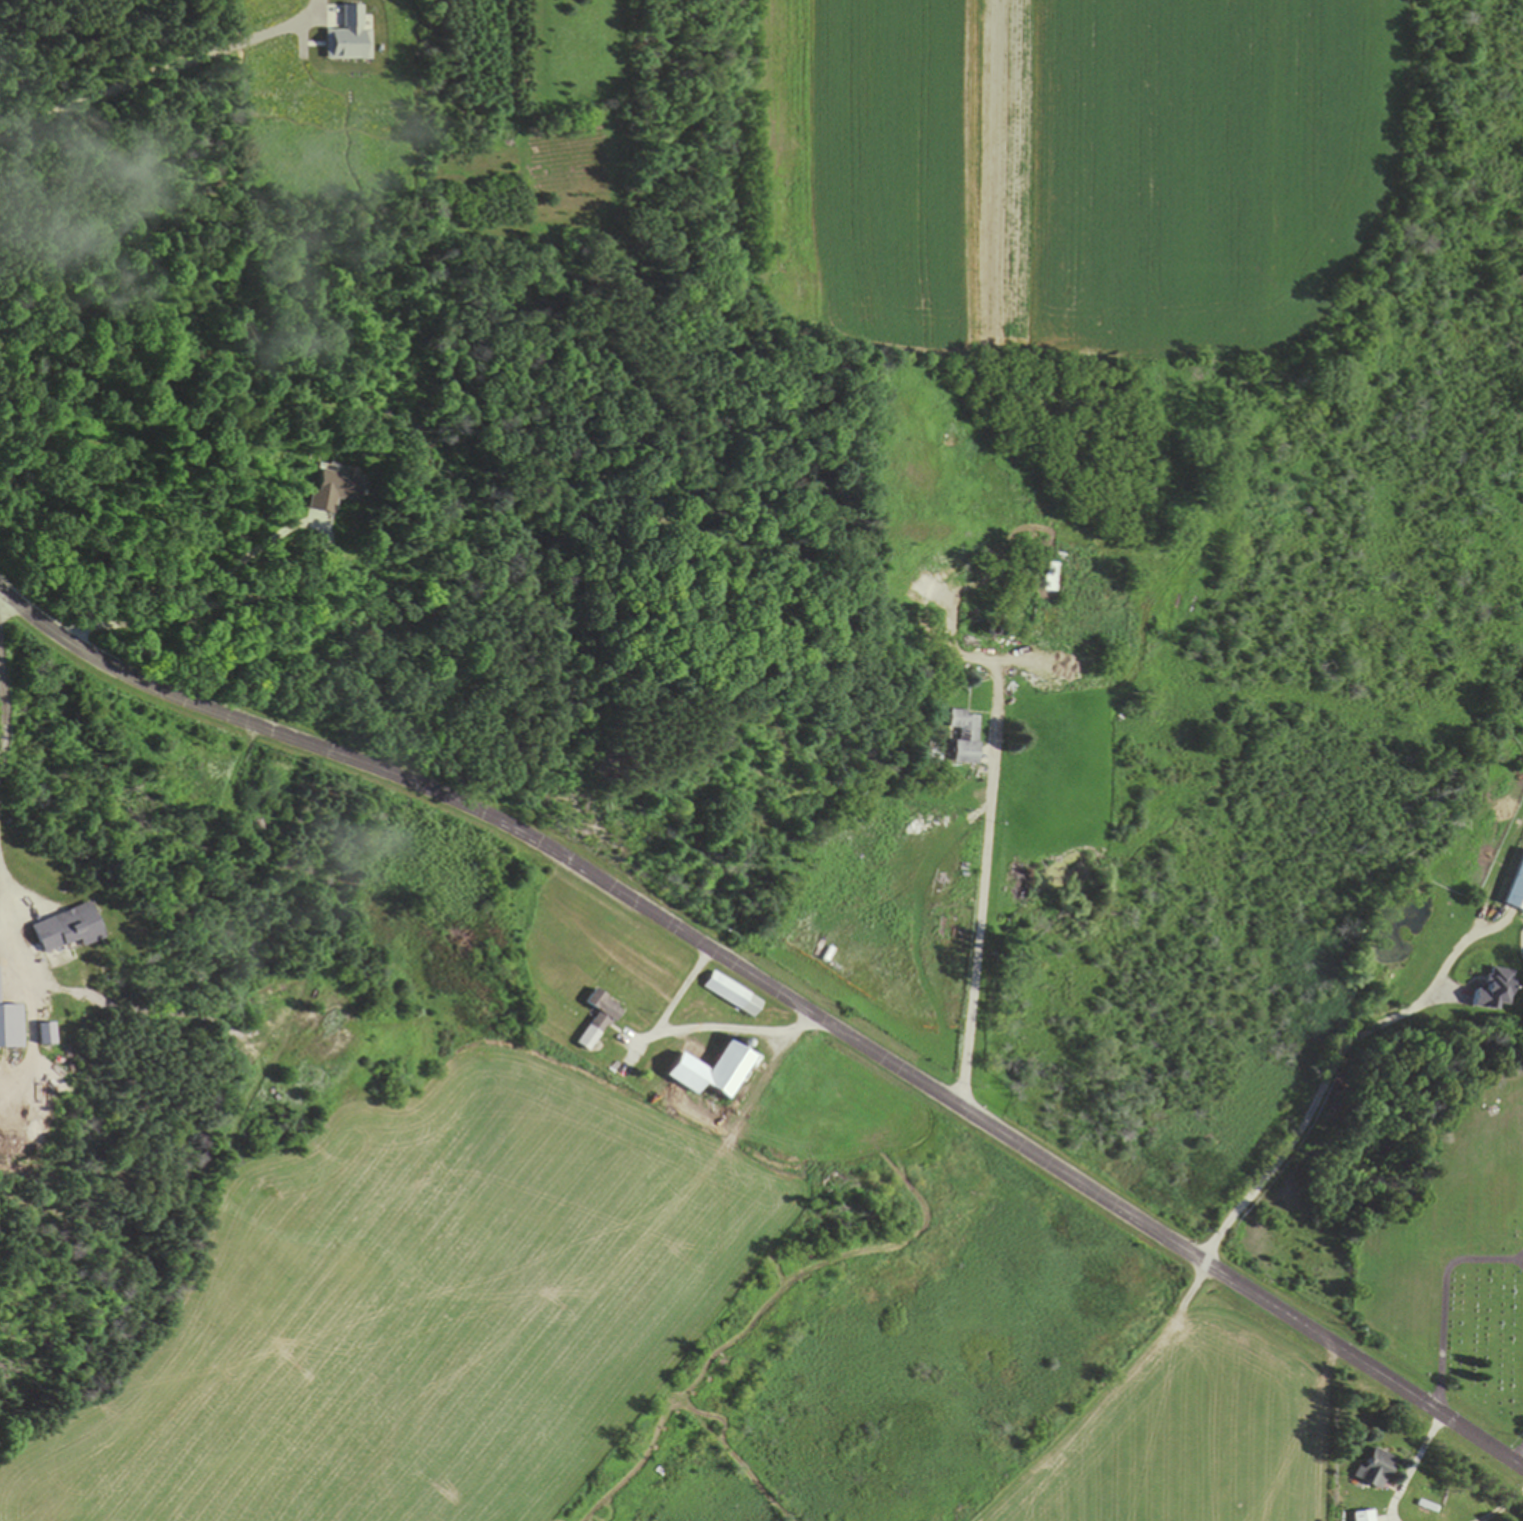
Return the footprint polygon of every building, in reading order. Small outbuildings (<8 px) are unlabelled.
[(327,498),(356,499),(356,471),(311,471),(311,491),(304,491),(304,512),(327,512),(327,498)] [(1043,592),(1057,592),(1058,563),(1044,563),(1043,592)] [(974,766),(978,716),(966,715),(967,711),(950,710),(948,729),(958,730),(957,741),(951,741),(950,764),(974,766)] [(24,924),(35,956),(90,938),(80,906),(24,924)] [(1516,972),(1483,968),(1477,1008),(1500,1011),(1500,1006),(1511,1007),(1516,972)] [(750,1019),(759,1003),(710,973),(700,989),(750,1019)] [(574,1045),(588,1054),(618,1008),(592,991),(582,1005),(595,1014),(574,1045)] [(15,1050),(15,1006),(0,1006),(0,1050),(15,1050)] [(32,1026),(32,1045),(46,1045),(46,1026),(32,1026)] [(704,1071),(675,1054),(661,1078),(691,1096),(696,1088),(722,1104),(748,1060),(721,1043),(704,1071)] [(1353,1479),(1378,1492),(1394,1460),(1370,1447),(1353,1479)] [(1373,1512),(1353,1513),(1353,1520),(1373,1520),(1373,1512)]
